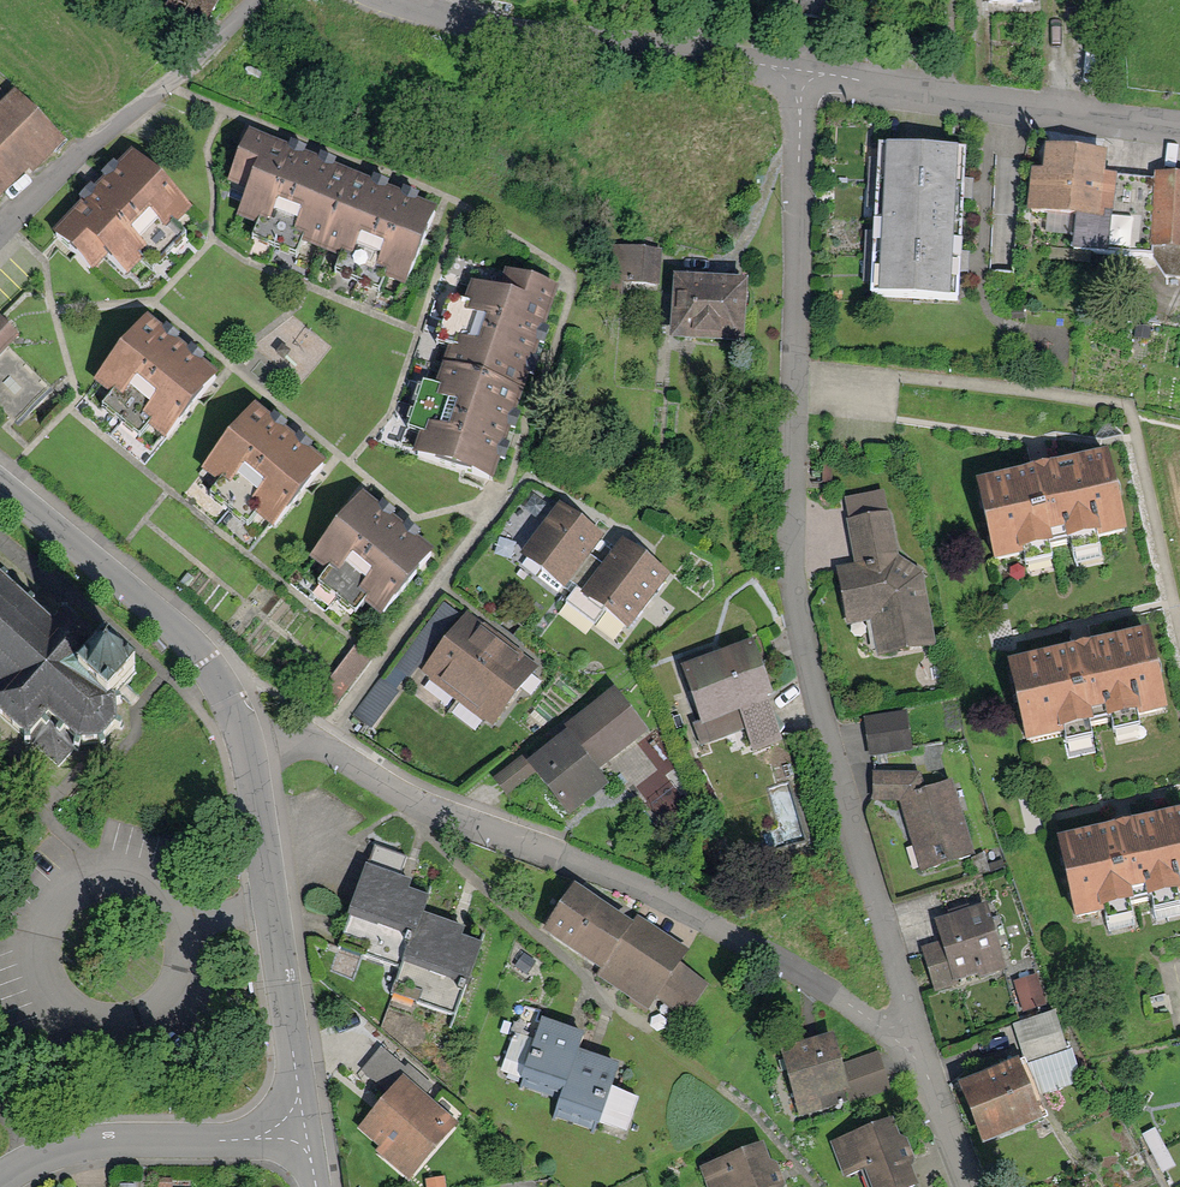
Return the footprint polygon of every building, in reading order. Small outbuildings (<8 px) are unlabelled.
[(130,14),(137,3),(194,38),(217,0),(108,0),(130,14)] [(28,169),(33,174),(69,141),(18,88),(0,104),(0,197),(28,169)] [(290,248),(304,253),(337,168),(240,130),(217,189),(238,198),(230,219),(247,225),(242,238),(287,256),(290,248)] [(961,153),(874,148),(866,303),(953,307),(955,264),(959,196),(961,153)] [(1098,154),(1038,150),(1037,173),(1025,172),(1022,215),(1069,219),(1104,221),(1107,178),(1097,178),(1098,154)] [(92,191),(47,243),(57,252),(86,277),(98,262),(121,282),(125,277),(132,268),(143,277),(178,236),(167,226),(181,210),(121,159),(105,176),(92,191)] [(432,204),(337,168),(304,253),(327,262),(323,274),(374,293),(377,284),(399,292),(432,204)] [(1149,175),(1149,181),(1144,252),(1162,277),(1179,279),(1179,176),(1149,175)] [(1149,181),(1107,178),(1104,221),(1069,219),(1067,247),(1144,252),(1149,181)] [(648,249),(603,248),(602,284),(647,285),(647,266),(648,249)] [(556,293),(500,274),(494,294),(464,284),(457,305),(447,302),(432,347),(443,350),(438,366),(523,394),(556,293)] [(738,283),(666,280),(664,345),(736,347),(738,283)] [(0,319),(0,406),(17,424),(51,391),(11,350),(21,341),(0,319)] [(207,379),(133,323),(85,386),(99,397),(90,408),(134,440),(143,429),(160,442),(207,379)] [(494,482),(523,394),(438,366),(429,393),(412,387),(398,430),(414,435),(408,453),(494,482)] [(318,468),(243,412),(195,475),(209,486),(201,497),(244,529),(253,518),(270,531),(318,468)] [(1103,461),(967,490),(983,565),(1119,536),(1103,461)] [(428,549),(354,493),(306,556),(320,567),(312,577),(355,610),(364,599),(381,612),(428,549)] [(920,572),(889,557),(880,499),(839,505),(849,574),(834,576),(840,614),(866,611),(872,653),(930,645),(920,572)] [(596,536),(554,505),(517,555),(560,586),(565,579),(582,556),(596,536)] [(666,575),(618,540),(598,567),(581,590),(577,596),(625,631),(666,575)] [(598,567),(582,556),(565,579),(581,590),(598,567)] [(0,593),(0,725),(4,728),(20,709),(72,753),(93,743),(101,732),(107,711),(96,703),(120,674),(39,607),(31,618),(0,593)] [(522,651),(467,609),(419,673),(491,727),(539,663),(522,651)] [(758,633),(683,659),(704,717),(697,719),(705,740),(751,724),(758,744),(786,734),(770,689),(777,687),(758,633)] [(1143,642),(1007,672),(1023,747),(1159,717),(1143,642)] [(611,689),(496,770),(513,793),(535,778),(565,820),(612,787),(599,769),(645,736),(611,689)] [(912,709),(867,715),(872,753),(917,746),(912,709)] [(914,777),(870,775),(869,800),(895,802),(914,797),(914,777)] [(790,842),(808,837),(793,784),(775,789),(790,842)] [(964,862),(947,789),(914,797),(895,802),(912,874),(964,862)] [(1048,843),(1064,918),(1179,893),(1179,814),(1048,843)] [(410,895),(365,879),(336,955),(400,979),(421,922),(426,910),(407,903),(410,895)] [(627,933),(572,897),(544,940),(649,1008),(655,999),(671,1010),(681,1016),(701,985),(678,970),(688,954),(636,920),(627,933)] [(936,938),(918,942),(928,984),(997,969),(983,909),(932,920),(936,938)] [(464,938),(421,922),(400,979),(391,1003),(452,1026),(479,955),(460,948),(464,938)] [(1028,980),(1009,985),(1018,1016),(1037,1010),(1028,980)] [(1040,1096),(1083,1079),(1056,1008),(1012,1024),(1040,1096)] [(563,1035),(540,1026),(520,1080),(562,1095),(564,1096),(558,1111),(599,1126),(619,1073),(577,1058),(583,1042),(563,1035)] [(834,1063),(830,1045),(779,1057),(792,1116),(801,1114),(802,1118),(838,1110),(836,1101),(843,1100),(834,1063)] [(834,1063),(843,1100),(883,1087),(874,1054),(834,1063)] [(381,1056),(361,1080),(388,1102),(377,1115),(358,1139),(377,1155),(373,1160),(406,1186),(410,1186),(455,1133),(423,1106),(430,1097),(381,1056)] [(1014,1063),(953,1086),(975,1148),(1037,1126),(1014,1063)] [(828,1147),(840,1183),(860,1176),(864,1186),(912,1186),(908,1176),(911,1176),(901,1149),(894,1151),(886,1128),(828,1147)] [(701,1177),(704,1186),(777,1186),(774,1178),(767,1181),(758,1157),(701,1177)]
